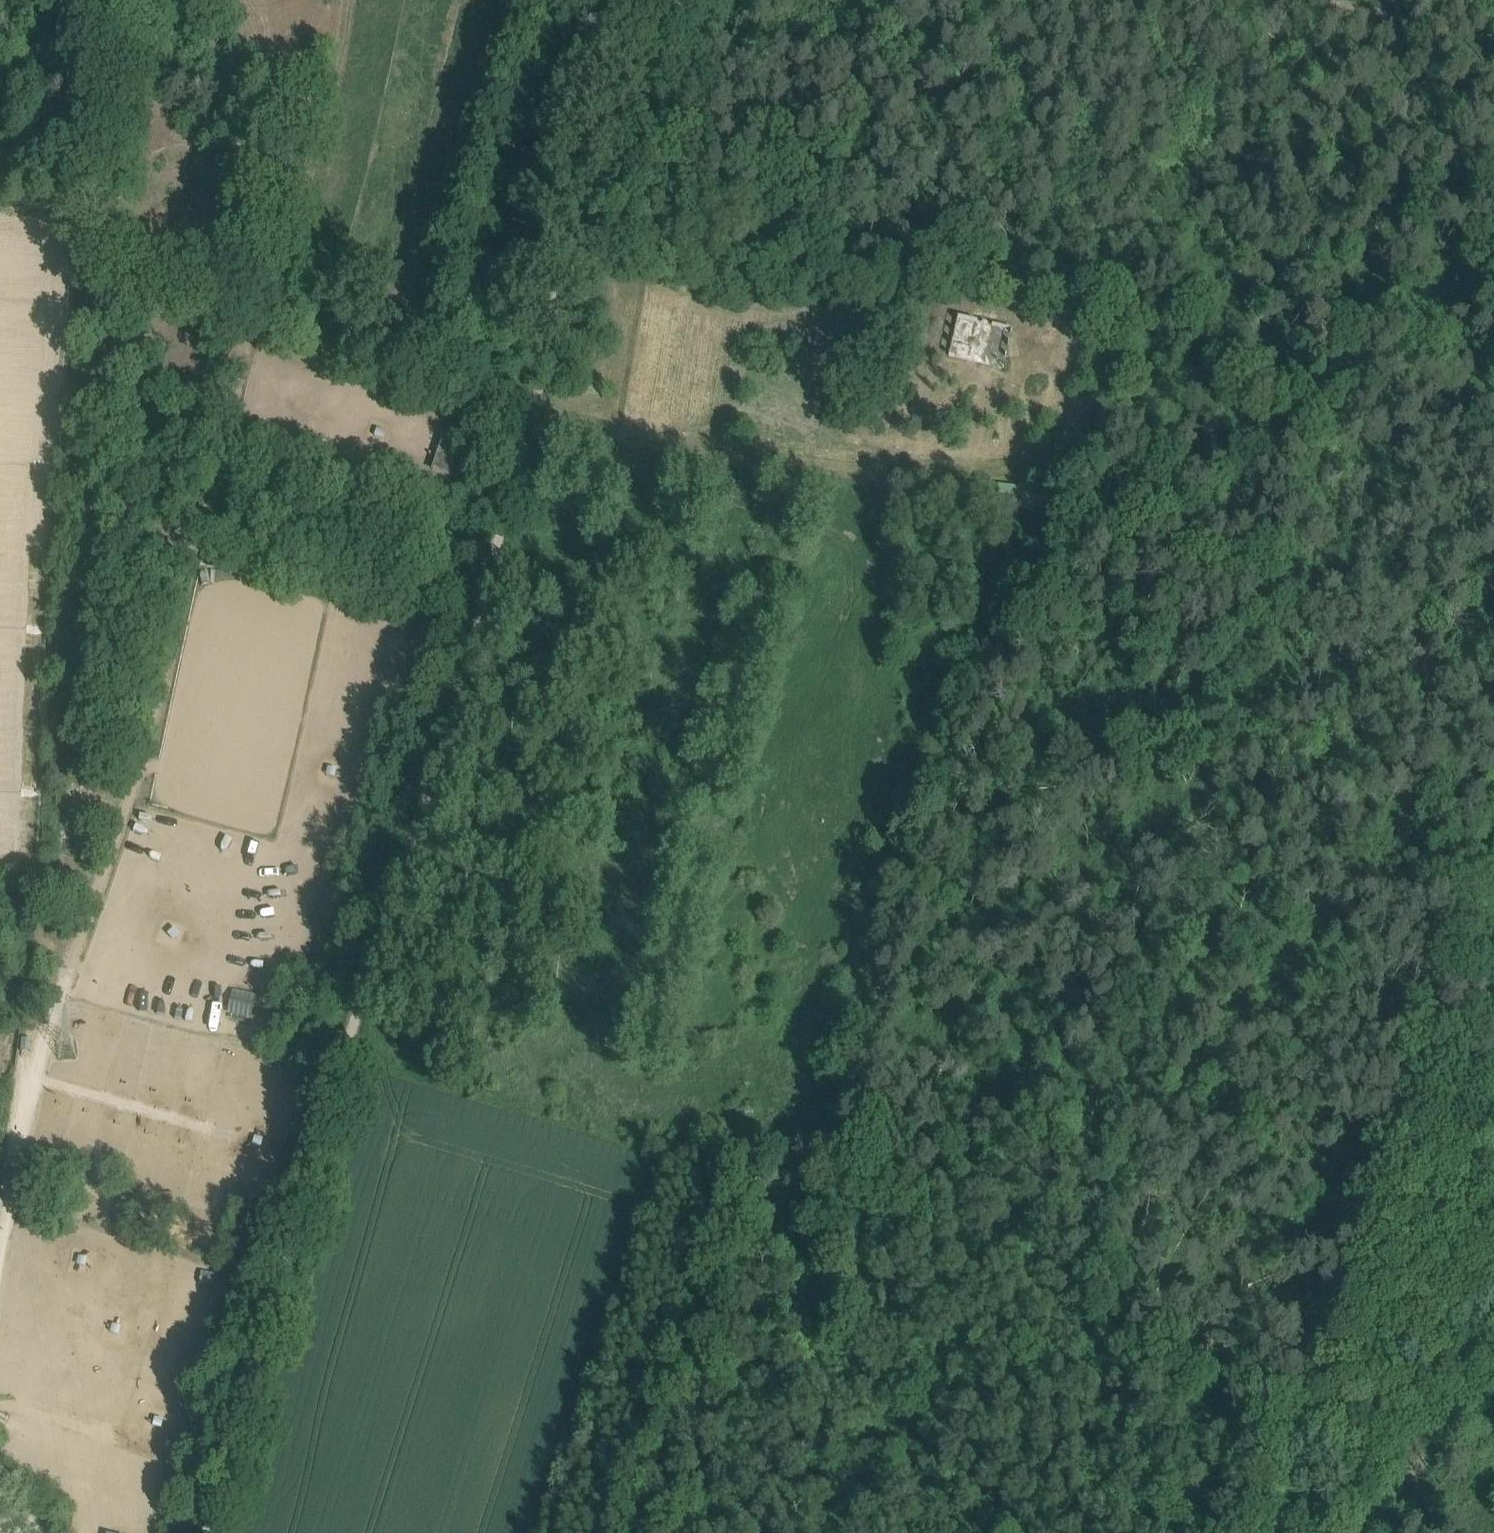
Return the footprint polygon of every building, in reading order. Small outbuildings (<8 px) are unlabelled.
[(1012,333),(958,320),(948,359),(1003,372),(1012,333)] [(441,434),(427,467),(446,475),(461,443),(441,434)]
